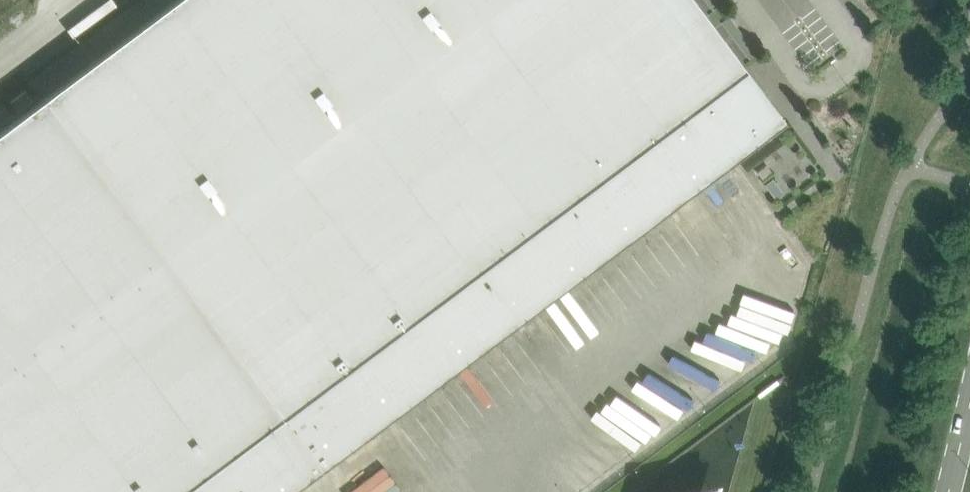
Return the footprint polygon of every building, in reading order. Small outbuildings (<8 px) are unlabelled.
[(0,131),(0,491),(289,491),(321,468),(785,121),(746,68),(695,0),(174,0),(0,131)] [(14,105),(16,109),(18,111),(33,100),(33,99),(25,90),(11,101),(14,105)] [(767,165),(757,172),(763,180),(773,173),(767,165)] [(398,490),(388,476),(365,491),(395,491),(398,490)]
